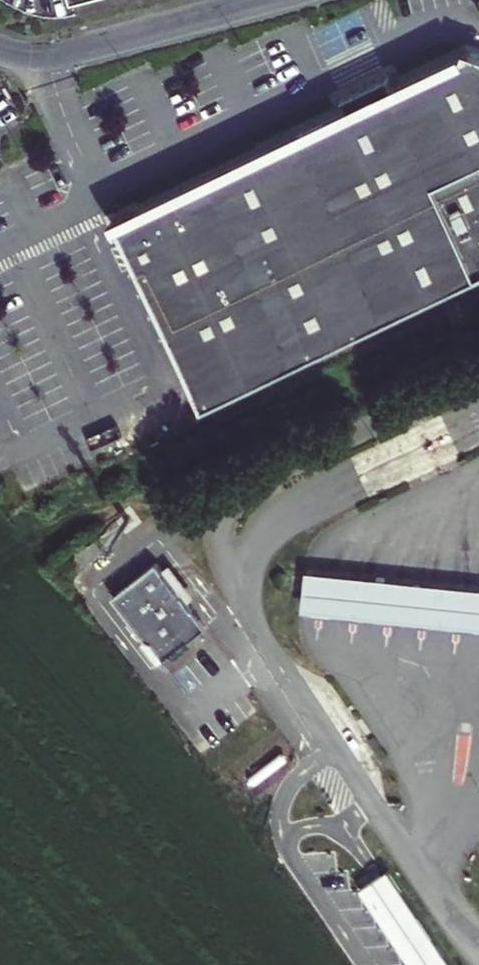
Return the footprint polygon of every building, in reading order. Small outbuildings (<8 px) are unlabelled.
[(205,409),(478,282),(478,57),(471,54),(372,100),(113,221),(117,230),(121,229),(205,409)] [(165,570),(159,562),(114,596),(148,640),(155,643),(167,658),(198,635),(200,615),(181,590),(165,570)] [(172,563),(165,570),(181,590),(188,584),(172,563)] [(305,609),(448,624),(478,627),(478,587),(456,585),(309,570),(305,609)] [(160,664),(167,658),(155,643),(148,640),(143,644),(160,664)] [(415,964),(428,964),(446,952),(390,870),(364,888),(415,964)] [(446,952),(428,964),(455,964),(446,952)]
